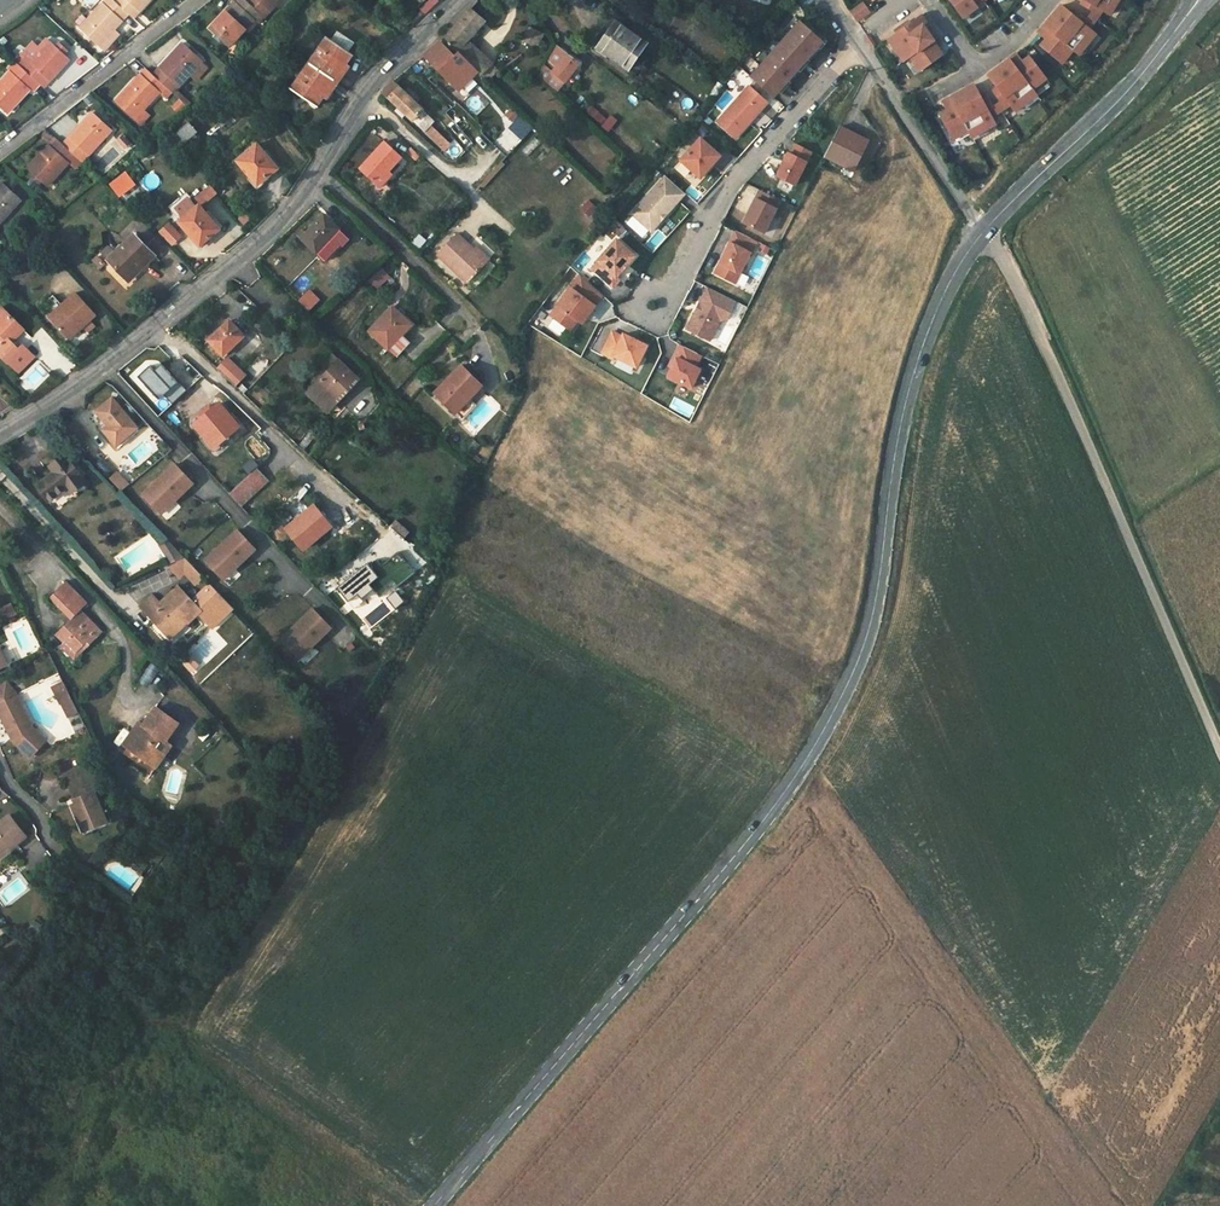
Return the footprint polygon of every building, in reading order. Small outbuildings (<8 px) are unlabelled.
[(129,15),(114,1),(113,0),(108,0),(80,29),(106,52),(121,35),(115,30),(129,15)] [(114,1),(129,15),(133,19),(151,0),(115,0),(114,1)] [(261,14),(246,0),(238,0),(211,29),(230,47),(261,14)] [(261,14),(264,18),(281,0),(246,0),(261,14)] [(390,11),(402,0),(385,0),(382,3),(390,11)] [(963,17),(978,7),(975,3),(979,0),(950,0),(963,17)] [(1076,2),(1100,16),(1102,11),(1110,15),(1119,0),(1077,0),(1076,2)] [(425,14),(432,8),(428,3),(421,10),(425,14)] [(863,3),(851,11),(858,20),(870,12),(863,3)] [(1069,12),(1062,6),(1060,8),(1044,27),(1048,29),(1042,36),(1046,40),(1041,46),(1062,64),(1073,50),(1078,55),(1096,35),(1089,29),(1093,25),(1072,7),(1069,12)] [(498,74),(501,72),(493,63),(472,46),(468,42),(476,33),(484,23),(470,10),(443,41),(458,55),(477,73),(487,83),(497,73),(498,74)] [(910,57),(920,71),(943,55),(937,47),(933,41),(937,38),(932,31),(935,28),(931,21),(925,13),(918,18),(910,23),(900,30),(893,36),(888,39),(904,62),(910,57)] [(136,33),(142,25),(130,17),(124,25),(136,33)] [(771,96),(820,41),(798,21),(749,77),(771,96)] [(598,49),(629,70),(647,43),(616,22),(598,49)] [(1048,29),(1044,27),(1039,33),(1042,36),(1048,29)] [(932,31),(937,38),(941,35),(935,28),(932,31)] [(522,40),(539,45),(543,36),(530,29),(522,40)] [(338,33),(332,41),(349,52),(354,45),(338,33)] [(480,36),(476,33),(468,42),(472,46),(480,36)] [(309,64),(335,81),(341,71),(344,73),(349,67),(346,65),(353,55),(349,52),(332,41),(327,38),(309,64)] [(933,41),(937,47),(941,44),(937,38),(933,41)] [(59,41),(55,46),(66,56),(69,52),(59,41)] [(70,60),(66,56),(55,46),(51,42),(34,60),(27,54),(18,64),(41,85),(44,88),(70,60)] [(468,81),(477,73),(458,55),(455,57),(441,43),(426,56),(464,95),(473,86),(468,81)] [(190,75),(203,61),(183,44),(154,76),(173,94),(190,75)] [(580,64),(557,46),(545,67),(556,76),(565,83),(580,64)] [(1017,54),(1010,60),(1013,63),(1019,58),(1017,54)] [(997,70),(988,76),(994,83),(989,86),(1006,108),(1010,105),(1015,111),(1037,95),(1032,89),(1046,79),(1030,57),(1023,62),(1019,58),(1013,63),(1010,60),(997,70)] [(41,85),(18,64),(15,61),(8,69),(11,71),(0,83),(0,107),(8,114),(31,90),(34,92),(41,85)] [(209,67),(203,61),(190,75),(196,80),(209,67)] [(335,81),(309,64),(292,89),(317,106),(324,96),(327,98),(332,91),(329,89),(335,81)] [(167,100),(173,94),(154,76),(146,69),(117,102),(136,119),(144,111),(160,94),(167,100)] [(337,83),(344,73),(341,71),(335,81),(337,83)] [(556,76),(550,84),(558,92),(565,83),(556,76)] [(329,89),(332,91),(337,83),(335,81),(329,89)] [(431,117),(417,103),(406,92),(394,81),(384,94),(399,108),(396,112),(403,119),(406,115),(426,133),(432,127),(427,122),(431,117)] [(947,111),(940,115),(953,139),(968,131),(972,137),(995,124),(991,117),(996,114),(983,90),(978,93),(974,85),(961,92),(950,98),(953,102),(945,106),(947,111)] [(716,123),(735,139),(767,103),(748,87),(716,123)] [(410,88),(406,92),(417,103),(420,99),(410,88)] [(178,112),(186,100),(179,95),(170,107),(178,112)] [(943,102),(945,106),(953,102),(950,98),(943,102)] [(150,117),(144,111),(136,119),(142,125),(150,117)] [(93,113),(63,145),(75,156),(82,162),(112,130),(93,113)] [(521,141),(532,128),(517,114),(506,127),(521,141)] [(436,123),(431,117),(427,122),(432,127),(436,123)] [(182,147),(198,132),(190,123),(173,137),(182,147)] [(841,125),(824,157),(855,173),(871,141),(841,125)] [(426,133),(444,151),(450,145),(432,127),(426,133)] [(112,140),(123,149),(129,142),(118,133),(112,140)] [(48,187),(69,163),(75,156),(63,145),(56,139),(29,169),(48,187)] [(701,139),(681,161),(699,177),(712,163),(713,164),(721,156),(701,139)] [(389,171),(402,157),(386,142),(361,169),(377,185),(389,171)] [(257,144),(238,161),(258,185),(281,166),(267,150),(264,152),(257,144)] [(812,152),(796,145),(791,155),(788,154),(777,177),(795,186),(812,152)] [(76,169),(82,162),(75,156),(69,163),(76,169)] [(699,177),(701,179),(710,168),(709,166),(699,177)] [(393,174),(389,171),(377,185),(380,188),(393,174)] [(158,176),(144,173),(141,186),(155,189),(158,176)] [(95,183),(100,179),(96,175),(91,178),(95,183)] [(112,186),(120,196),(135,185),(128,175),(112,186)] [(652,233),(686,195),(666,177),(632,215),(652,233)] [(0,185),(0,224),(22,200),(2,183),(0,185)] [(168,205),(177,216),(195,201),(186,190),(168,205)] [(781,201),(760,191),(743,223),(765,234),(781,201)] [(578,208),(587,214),(593,205),(584,199),(578,208)] [(220,229),(199,205),(179,222),(200,246),(220,229)] [(251,206),(237,217),(243,224),(257,212),(251,206)] [(325,261),(348,238),(324,214),(306,233),(303,231),(298,236),(325,261)] [(167,219),(155,229),(168,246),(180,236),(167,219)] [(750,239),(735,231),(714,274),(735,284),(750,253),(745,250),(750,239)] [(412,244),(419,249),(427,240),(420,234),(412,244)] [(134,235),(117,250),(108,260),(127,280),(153,255),(134,235)] [(458,235),(439,256),(468,284),(487,263),(475,251),(458,235)] [(637,257),(618,241),(599,263),(600,263),(594,271),(616,289),(622,281),(619,278),(637,257)] [(108,260),(117,250),(111,243),(101,252),(108,260)] [(477,249),(475,251),(487,263),(489,261),(477,249)] [(98,258),(94,262),(100,268),(104,264),(98,258)] [(371,281),(377,288),(390,277),(383,270),(371,281)] [(581,276),(552,317),(572,331),(579,321),(583,316),(587,319),(603,296),(581,276)] [(708,288),(687,330),(710,341),(722,317),(724,313),(730,311),(731,311),(736,302),(708,288)] [(96,314),(76,293),(49,318),(69,340),(84,326),(89,331),(95,326),(89,320),(96,314)] [(309,296),(302,304),(308,310),(315,302),(309,296)] [(416,325),(394,305),(370,331),(398,357),(412,342),(406,336),(416,325)] [(1,307),(0,309),(0,355),(7,362),(8,361),(19,372),(34,357),(22,345),(18,349),(11,342),(23,330),(1,307)] [(722,317),(727,320),(731,311),(730,311),(724,313),(722,317)] [(209,339),(223,355),(244,336),(230,320),(209,339)] [(614,332),(603,352),(613,358),(614,356),(637,368),(648,347),(625,335),(623,337),(614,332)] [(702,356),(680,345),(674,357),(677,359),(672,368),(668,377),(692,389),(701,370),(696,368),(702,356)] [(339,359),(332,353),(327,358),(335,365),(339,359)] [(228,358),(218,368),(230,379),(238,369),(234,366),(235,365),(228,358)] [(344,389),(356,375),(339,359),(335,365),(327,358),(311,376),(318,383),(308,394),(329,412),(347,392),(344,389)] [(436,392),(457,413),(470,399),(483,385),(461,365),(436,392)] [(359,378),(356,375),(344,389),(347,392),(359,378)] [(476,405),(470,399),(457,413),(464,419),(476,405)] [(675,403),(673,411),(687,414),(689,406),(675,403)] [(215,447),(239,426),(219,404),(214,409),(210,405),(198,416),(201,419),(195,425),(215,447)] [(116,446),(137,428),(124,412),(103,430),(116,446)] [(311,431),(299,445),(304,450),(316,436),(311,431)] [(465,448),(472,454),(481,445),(473,438),(465,448)] [(86,482),(65,455),(50,466),(53,472),(37,484),(49,501),(66,488),(71,494),(86,482)] [(175,464),(143,494),(161,513),(193,483),(175,464)] [(268,480),(257,468),(230,494),(241,505),(268,480)] [(107,474),(115,490),(126,485),(118,469),(107,474)] [(312,537),(314,540),(331,526),(314,506),(288,528),(302,545),(312,537)] [(397,520),(391,527),(404,539),(410,531),(397,520)] [(399,546),(405,540),(404,539),(391,527),(385,533),(399,546)] [(238,530),(205,560),(223,580),(256,549),(238,530)] [(304,548),(314,540),(312,537),(302,545),(304,548)] [(172,563),(184,557),(169,541),(160,545),(172,563)] [(193,566),(184,557),(172,563),(170,563),(181,576),(193,566)] [(161,592),(173,587),(167,571),(130,586),(135,600),(160,590),(161,592)] [(55,635),(63,643),(66,641),(76,652),(87,641),(90,645),(103,632),(82,610),(88,603),(67,581),(50,597),(64,612),(66,609),(74,616),(55,635)] [(188,624),(201,611),(177,586),(161,601),(163,603),(161,605),(153,595),(141,606),(166,632),(171,627),(177,633),(187,623),(188,624)] [(3,607),(8,618),(16,615),(10,604),(3,607)] [(332,628),(314,609),(281,640),(299,659),(332,628)] [(177,633),(171,627),(166,632),(171,638),(177,633)] [(74,661),(90,645),(87,641),(76,652),(66,641),(63,643),(60,647),(74,661)] [(0,684),(0,715),(13,741),(29,756),(45,740),(31,727),(14,692),(5,680),(0,684)] [(62,680),(52,685),(67,714),(77,710),(62,680)] [(140,722),(132,733),(135,736),(128,747),(124,744),(119,752),(151,774),(156,767),(151,764),(160,752),(162,754),(170,743),(166,741),(179,724),(156,707),(144,724),(140,722)] [(135,736),(132,733),(124,744),(128,747),(135,736)] [(62,774),(65,780),(89,769),(87,764),(62,774)] [(89,769),(65,780),(75,803),(70,805),(77,821),(87,816),(91,827),(105,821),(93,791),(98,789),(89,769)] [(0,820),(0,848),(5,845),(7,848),(25,835),(8,814),(0,820)] [(87,816),(77,821),(81,831),(91,827),(87,816)] [(191,833),(197,839),(210,825),(204,820),(191,833)] [(6,908),(31,887),(17,870),(0,885),(0,901),(6,908)]
